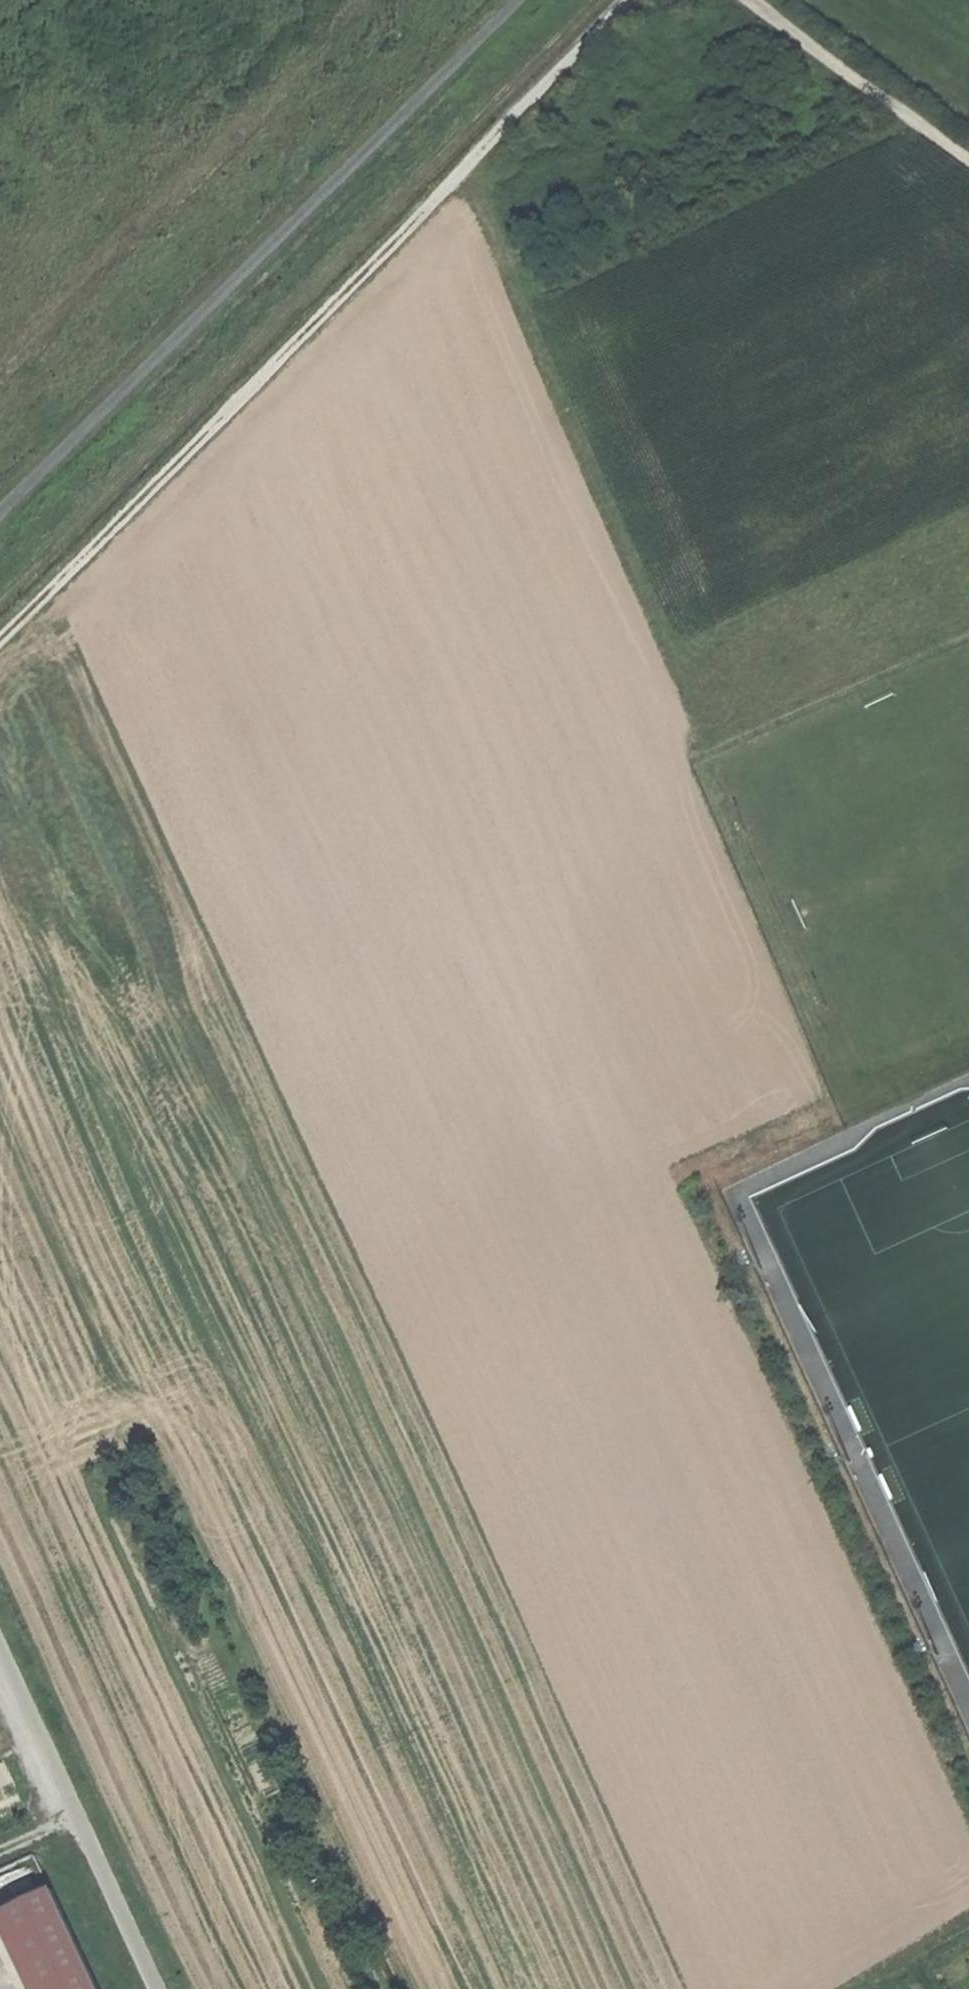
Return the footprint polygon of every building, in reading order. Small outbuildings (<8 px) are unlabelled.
[(68,1881),(1,1907),(33,1988),(111,1988),(68,1881)]
